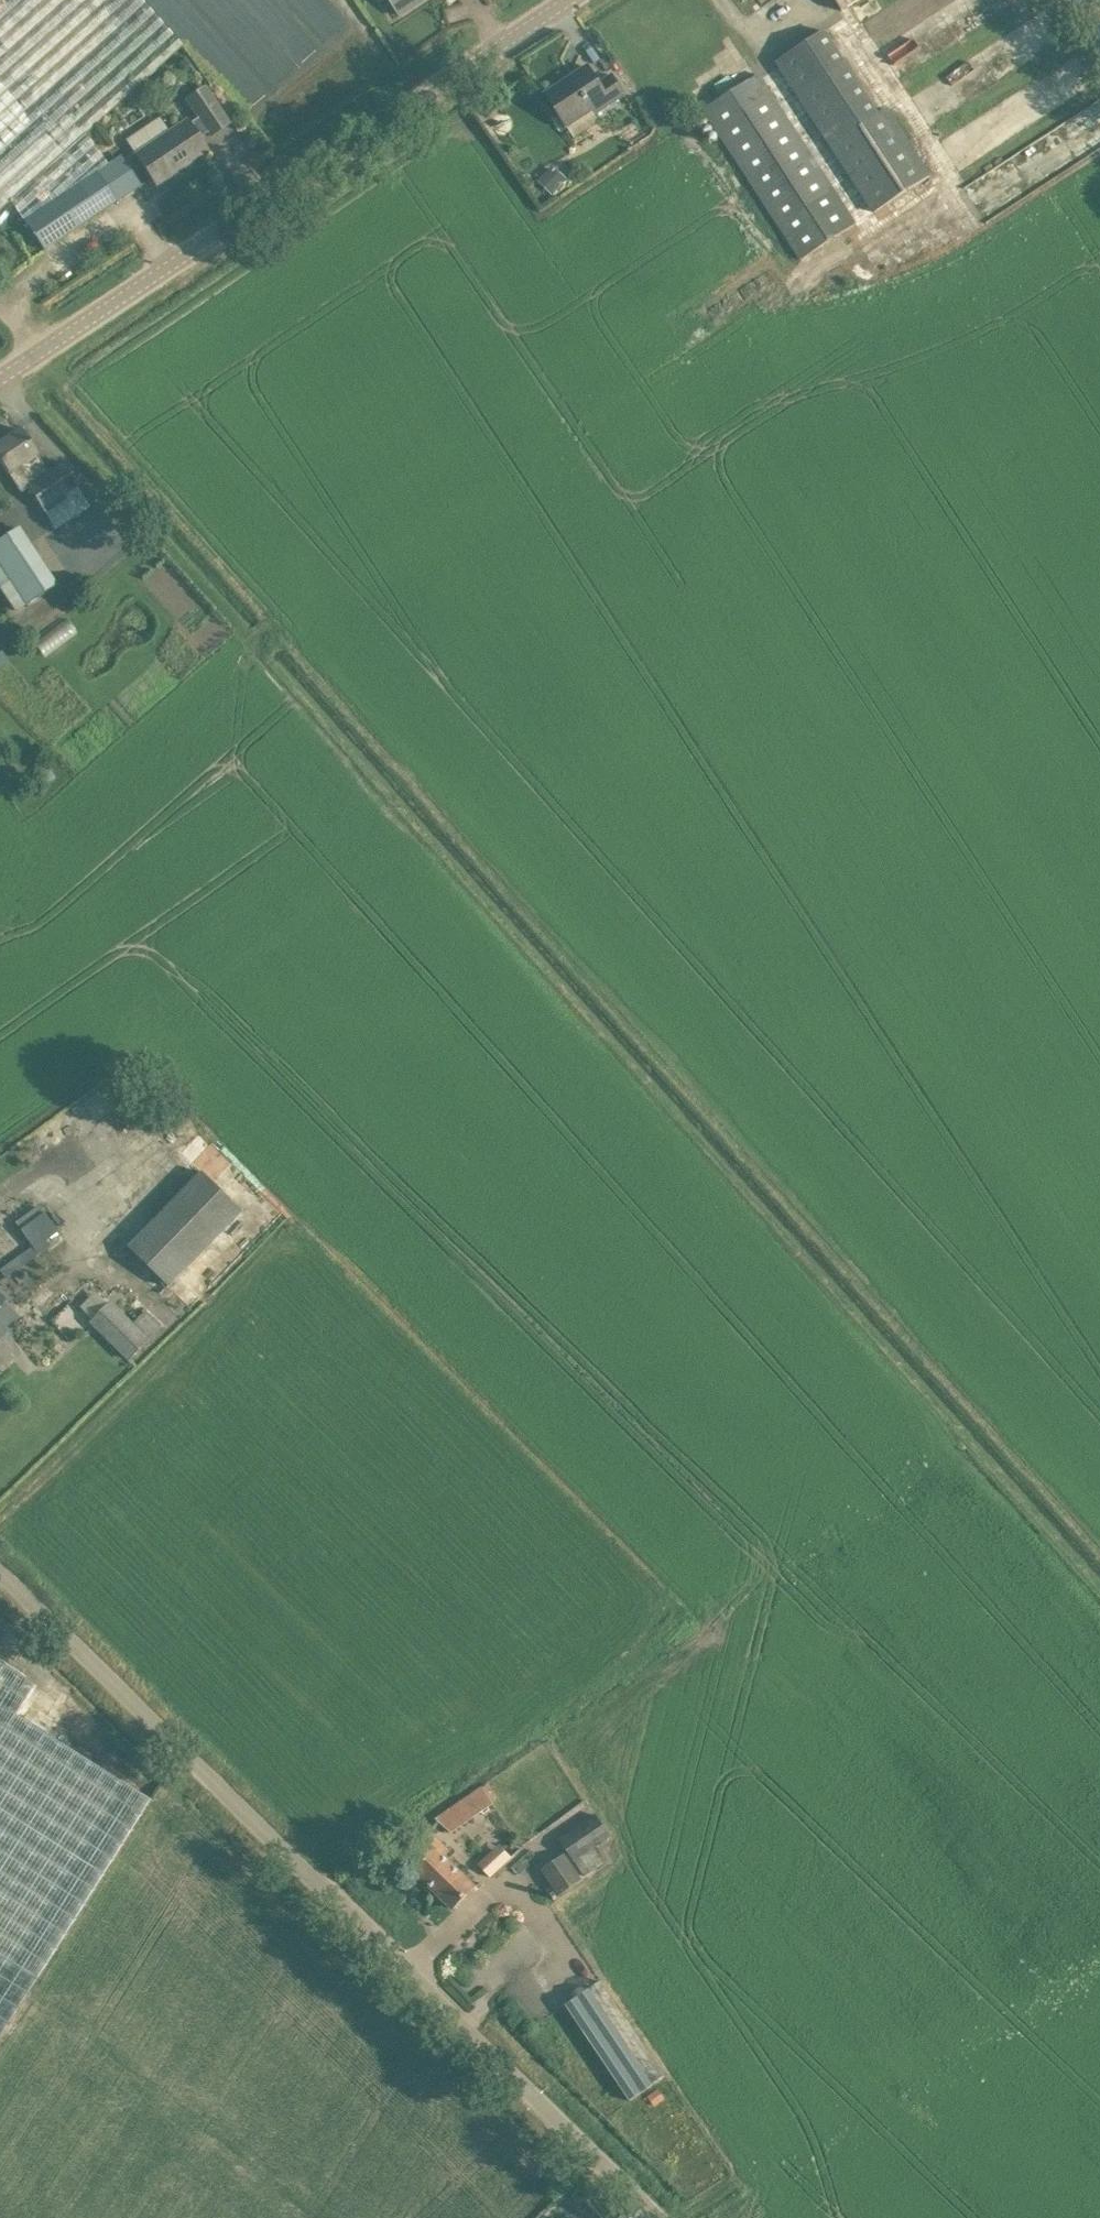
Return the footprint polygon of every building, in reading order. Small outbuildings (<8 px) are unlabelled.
[(86,134),(185,47),(143,0),(0,0),(0,210),(11,200),(44,249),(118,200),(98,170),(107,164),(86,134)] [(400,16),(425,0),(390,0),(400,16)] [(842,11),(858,0),(835,0),(842,11)] [(888,107),(879,113),(825,29),(777,60),(874,210),(931,173),(888,107)] [(546,94),(552,104),(567,126),(593,109),(597,113),(626,95),(612,75),(599,83),(589,66),(546,94)] [(759,73),(704,109),(801,258),(856,222),(759,73)] [(210,85),(186,98),(209,140),(233,127),(210,85)] [(188,121),(136,154),(156,185),(208,150),(188,121)] [(553,165),(537,180),(551,194),(567,179),(553,165)] [(19,490),(27,484),(43,507),(80,482),(65,460),(48,471),(20,428),(0,441),(0,461),(19,490)] [(0,537),(0,568),(24,605),(56,584),(18,526),(0,537)] [(51,653),(75,626),(65,617),(41,644),(51,653)] [(170,1286),(245,1210),(203,1170),(129,1247),(155,1272),(170,1286)] [(32,1245),(38,1254),(49,1246),(45,1240),(44,1237),(32,1245)] [(113,1301),(108,1306),(93,1322),(130,1359),(163,1326),(147,1310),(134,1322),(113,1301)] [(0,1663),(0,2036),(150,1799),(16,1715),(35,1685),(0,1663)] [(494,1803),(483,1785),(462,1800),(474,1817),(494,1803)] [(559,1838),(585,1876),(608,1860),(597,1845),(610,1836),(595,1814),(559,1838)] [(454,1909),(461,1901),(475,1887),(445,1856),(450,1851),(429,1829),(418,1840),(431,1853),(414,1870),(454,1909)] [(502,1842),(477,1861),(488,1876),(513,1857),(502,1842)] [(533,1875),(550,1901),(584,1879),(566,1853),(533,1875)] [(570,2001),(632,2101),(670,2077),(608,1978),(570,2001)]
